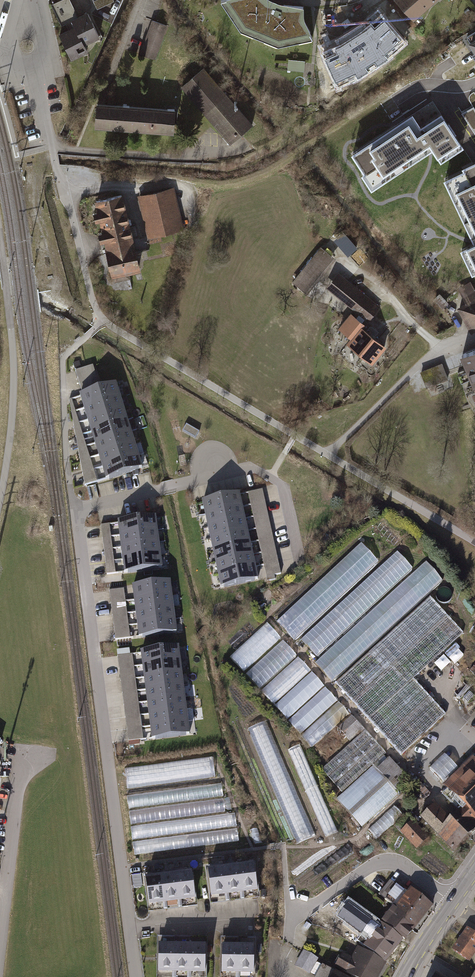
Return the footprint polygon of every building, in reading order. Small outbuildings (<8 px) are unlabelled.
[(52,6),(65,34),(76,29),(72,19),(77,17),(69,0),(65,0),(52,6)] [(99,11),(116,3),(114,0),(94,0),(99,11)] [(224,0),(225,1),(220,3),(239,32),(278,47),(311,40),(308,35),(310,35),(303,20),(303,7),(274,3),(273,2),(270,0),(224,0)] [(420,24),(447,0),(399,0),(420,24)] [(322,53),(339,89),(361,79),(390,61),(408,45),(379,11),(354,30),(335,41),(338,47),(322,53)] [(72,19),(76,29),(85,46),(100,40),(88,12),(77,17),(72,19)] [(168,27),(152,21),(140,55),(155,61),(168,27)] [(89,56),(85,46),(76,29),(65,34),(60,36),(73,63),(89,56)] [(306,61),(289,60),(288,70),(305,71),(306,61)] [(254,124),(205,67),(182,87),(231,144),(254,124)] [(179,110),(98,103),(96,129),(176,135),(179,110)] [(400,128),(401,130),(415,151),(417,154),(431,145),(438,155),(459,141),(453,133),(454,132),(448,123),(447,123),(441,114),(420,127),(414,119),(400,128)] [(408,156),(415,151),(401,130),(394,134),(393,133),(386,138),(387,139),(379,144),(378,142),(370,148),(371,149),(364,154),(363,152),(356,157),(365,172),(363,174),(368,182),(386,171),(387,173),(395,168),(394,166),(401,161),(402,164),(410,158),(408,156)] [(474,215),(474,169),(472,163),(463,168),(465,170),(448,178),(452,187),(454,186),(458,193),(455,194),(459,203),(462,202),(466,209),(463,211),(467,219),(470,218),(474,215)] [(174,188),(138,196),(149,244),(162,241),(161,235),(184,230),(174,188)] [(123,195),(95,202),(97,212),(93,213),(96,223),(99,222),(102,232),(99,233),(101,243),(104,243),(109,264),(108,266),(109,271),(111,272),(112,278),(141,271),(123,195)] [(343,230),(334,238),(346,253),(356,246),(343,230)] [(467,247),(474,264),(474,243),(467,247)] [(321,246),(293,282),(307,292),(334,256),(321,246)] [(380,305),(339,271),(326,286),(367,320),(380,305)] [(463,296),(467,303),(459,307),(471,329),(474,327),(474,290),(474,289),(463,296)] [(440,293),(434,298),(442,307),(448,302),(440,293)] [(338,327),(351,337),(361,324),(363,322),(351,311),(338,327)] [(387,345),(361,324),(351,337),(347,342),(372,363),(387,345)] [(462,354),(474,385),(474,349),(462,354)] [(442,365),(421,373),(427,387),(448,379),(442,365)] [(93,366),(76,372),(82,391),(100,386),(93,366)] [(80,398),(83,409),(120,398),(117,387),(80,398)] [(83,409),(87,421),(124,409),(120,398),(83,409)] [(71,399),(69,400),(85,485),(97,482),(71,399)] [(315,400),(308,402),(310,409),(317,407),(315,400)] [(87,421),(91,432),(127,421),(124,409),(87,421)] [(91,432),(94,444),(131,432),(127,421),(91,432)] [(199,432),(186,425),(183,431),(196,438),(199,432)] [(94,444),(98,456),(135,445),(131,432),(94,444)] [(98,456),(102,469),(139,457),(135,445),(98,456)] [(139,457),(102,469),(107,482),(143,470),(139,457)] [(262,489),(248,492),(266,576),(280,572),(262,489)] [(238,492),(202,500),(204,513),(240,505),(238,492)] [(240,505),(204,513),(207,526),(243,518),(240,505)] [(116,521),(118,535),(157,531),(155,516),(116,521)] [(243,518),(207,526),(210,539),(246,531),(243,518)] [(109,524),(101,525),(107,574),(115,573),(109,524)] [(118,535),(119,547),(158,542),(157,531),(118,535)] [(246,531),(210,539),(213,551),(249,543),(246,531)] [(359,535),(273,615),(282,625),(368,545),(359,535)] [(119,547),(121,560),(160,555),(158,542),(119,547)] [(249,543),(213,551),(215,562),(252,554),(249,543)] [(369,547),(282,627),(294,639),(380,560),(369,547)] [(397,551),(301,639),(316,656),(412,568),(397,551)] [(252,554),(215,562),(218,575),(254,567),(252,554)] [(160,555),(121,560),(122,572),(161,568),(160,555)] [(443,581),(426,562),(314,664),(331,683),(443,581)] [(254,567),(218,575),(221,587),(257,579),(254,567)] [(130,586),(132,600),(171,595),(169,581),(130,586)] [(124,589),(109,591),(115,640),(130,638),(124,589)] [(132,600),(133,612),(172,607),(171,595),(132,600)] [(465,632),(432,597),(335,686),(401,758),(447,716),(413,679),(465,632)] [(133,612),(135,624),(173,619),(172,607),(133,612)] [(135,624),(137,637),(175,632),(173,619),(135,624)] [(241,670),(282,640),(270,624),(229,654),(241,670)] [(283,641),(247,676),(260,690),(297,655),(283,641)] [(139,651),(141,665),(179,660),(178,648),(178,646),(139,651)] [(185,647),(178,648),(179,660),(186,659),(185,647)] [(130,654),(117,656),(128,742),(143,740),(132,654),(130,654)] [(297,657),(261,691),(273,704),(310,670),(297,657)] [(141,665),(143,678),(181,673),(179,660),(141,665)] [(311,672),(274,706),(287,719),(324,686),(311,672)] [(143,678),(144,689),(182,684),(181,673),(143,678)] [(144,689),(146,701),(184,697),(182,684),(144,689)] [(325,688),(289,721),(301,734),(337,701),(325,688)] [(469,691),(463,698),(468,702),(473,695),(469,691)] [(146,701),(147,714),(186,709),(184,697),(146,701)] [(349,713),(339,702),(301,736),(311,747),(349,713)] [(147,714),(149,726),(187,722),(186,709),(147,714)] [(351,715),(338,728),(351,742),(364,729),(351,715)] [(297,844),(316,836),(266,720),(247,728),(297,844)] [(149,726),(150,739),(189,734),(187,722),(149,726)] [(388,753),(364,729),(351,742),(322,769),(343,792),(336,799),(362,826),(398,793),(397,791),(376,770),(373,766),(388,753)] [(289,746),(281,748),(284,759),(292,757),(289,746)] [(212,755),(125,768),(128,789),(215,776),(212,755)] [(473,757),(443,786),(463,805),(448,819),(435,805),(421,819),(454,853),(474,832),(474,759),(473,757)] [(389,758),(376,770),(397,791),(409,779),(389,758)] [(432,768),(428,772),(439,785),(443,781),(432,768)] [(221,784),(127,796),(128,808),(223,796),(221,784)] [(306,796),(325,842),(340,836),(321,790),(306,796)] [(223,799),(129,812),(131,824),(225,811),(223,799)] [(394,806),(370,829),(378,837),(402,814),(394,806)] [(234,814),(131,827),(132,839),(236,826),(234,814)] [(413,824),(410,822),(400,832),(416,850),(429,838),(415,823),(413,824)] [(237,829),(134,843),(135,855),(239,841),(237,829)] [(254,861),(237,863),(242,900),(259,898),(254,861)] [(237,863),(222,865),(227,903),(242,900),(237,863)] [(222,865),(205,868),(210,905),(227,903),(222,865)] [(192,869),(175,871),(179,909),(196,906),(192,869)] [(175,871),(160,873),(164,910),(179,909),(175,871)] [(160,873),(143,875),(147,913),(164,910),(160,873)] [(379,894),(385,899),(396,885),(390,880),(379,894)] [(393,908),(417,926),(433,907),(410,889),(407,894),(396,885),(385,899),(394,906),(393,908)] [(393,908),(382,922),(406,941),(417,926),(393,908)] [(380,923),(363,946),(387,963),(403,940),(380,923)] [(468,927),(452,949),(471,962),(474,956),(474,933),(468,927)] [(175,936),(157,936),(157,954),(157,974),(175,974),(175,936)] [(190,936),(175,936),(175,974),(190,974),(190,936)] [(208,937),(190,936),(190,974),(207,974),(207,958),(208,937)] [(238,938),(220,938),(220,958),(220,975),(238,975),(238,938)] [(256,938),(238,938),(238,975),(255,976),(256,938)] [(357,948),(351,959),(380,975),(386,964),(357,948)] [(303,951),(294,967),(309,975),(318,960),(303,951)] [(335,968),(351,976),(379,976),(380,975),(351,959),(343,953),(335,968)] [(316,976),(322,966),(317,963),(311,973),(316,976)] [(322,966),(316,976),(343,976),(322,966)]
